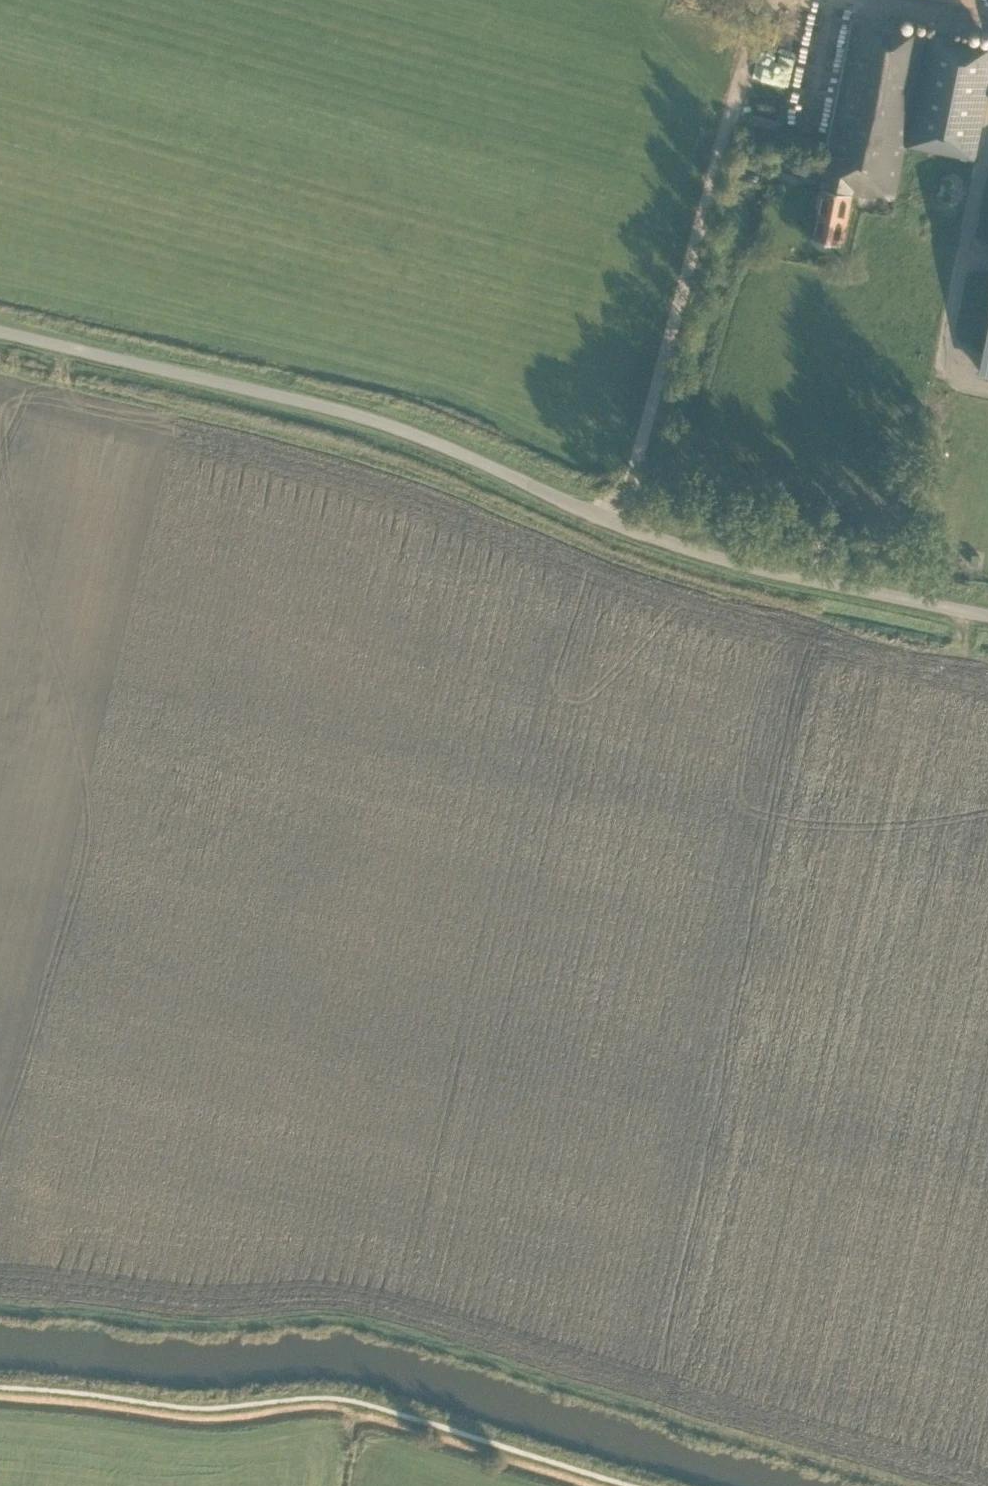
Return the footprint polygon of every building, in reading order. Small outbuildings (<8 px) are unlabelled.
[(849,15),(820,160),(824,161),(809,236),(840,242),(850,195),(854,196),(854,192),(891,199),(903,143),(973,157),(987,85),(987,44),(849,15)] [(762,73),(756,97),(786,104),(789,89),(778,87),(780,77),(762,73)]
